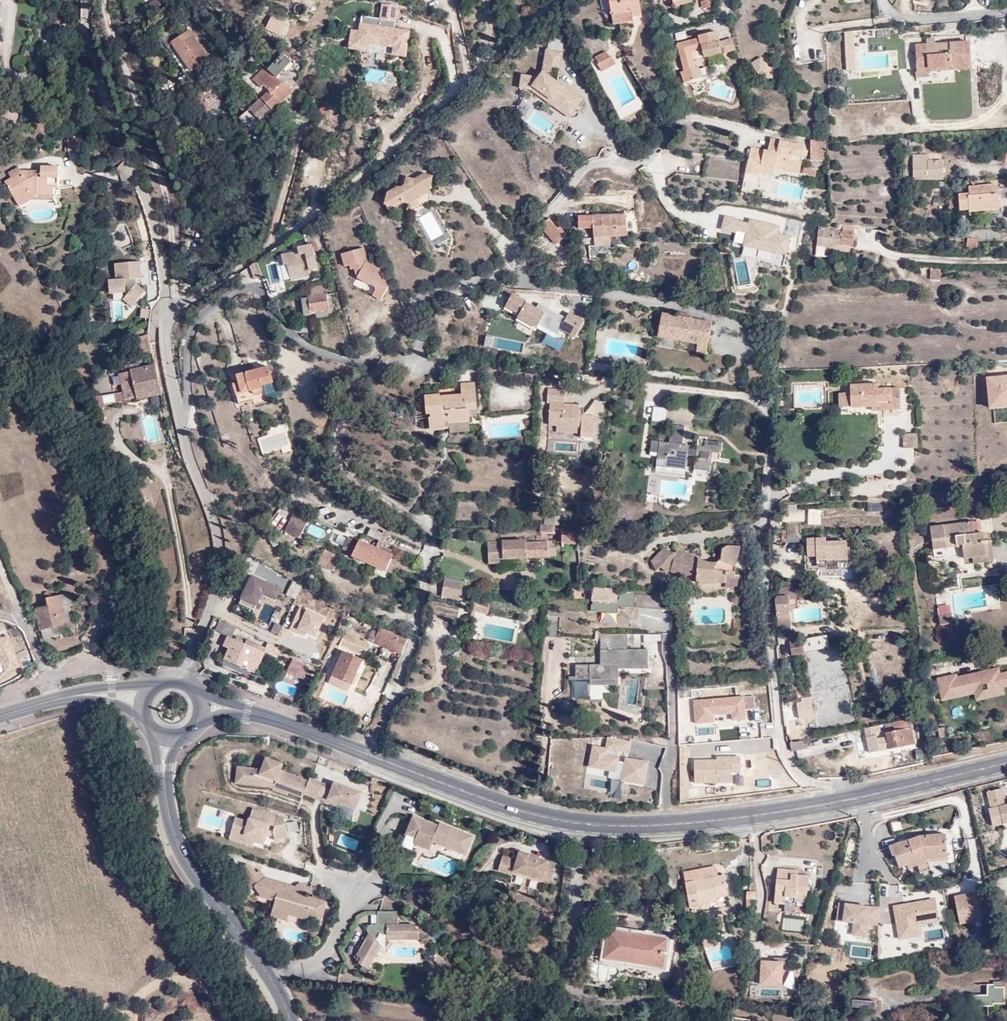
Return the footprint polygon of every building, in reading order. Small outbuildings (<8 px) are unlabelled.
[(165,0),(154,0),(146,7),(152,14),(166,2),(165,0)] [(611,12),(631,9),(631,14),(639,13),(637,0),(610,0),(611,12)] [(701,1),(702,10),(710,8),(709,0),(705,0),(701,1)] [(407,54),(409,29),(395,27),(397,4),(381,2),(379,17),(360,15),(358,30),(350,29),(348,48),(407,54)] [(611,12),(612,22),(632,20),(631,14),(631,9),(611,12)] [(189,29),(169,42),(191,71),(210,58),(189,29)] [(702,56),(719,52),(713,29),(697,33),(697,36),(675,43),(682,71),(679,72),(682,82),(698,77),(696,68),(693,67),(688,47),(699,45),(702,56)] [(854,31),(843,32),(846,69),(858,69),(854,31)] [(915,46),(914,69),(917,70),(917,73),(929,73),(946,72),(968,73),(968,70),(972,70),(972,69),(977,69),(976,42),(970,43),(970,41),(936,43),(927,44),(927,39),(927,37),(905,38),(906,46),(915,46)] [(264,61),(268,65),(277,75),(278,74),(286,66),(289,69),(297,61),(294,59),(299,54),(287,41),(264,61)] [(564,51),(546,48),(542,71),(537,76),(521,73),(519,87),(531,91),(569,119),(585,98),(559,78),(564,51)] [(722,60),(719,52),(702,56),(704,63),(722,60)] [(609,53),(601,57),(606,66),(614,62),(609,53)] [(606,66),(601,57),(595,61),(600,71),(606,66)] [(768,69),(761,59),(753,65),(759,75),(768,69)] [(264,96),(262,98),(273,108),(281,100),(270,87),(277,81),(288,94),(294,90),(286,81),(284,81),(278,74),(277,75),(268,65),(254,76),(258,81),(253,85),(264,96)] [(270,87),(281,100),(288,94),(277,81),(270,87)] [(212,82),(194,97),(208,115),(227,100),(212,82)] [(308,96),(301,92),(298,99),(305,103),(308,96)] [(273,108),(262,98),(251,106),(244,98),(238,102),(245,112),(250,117),(254,122),(273,108)] [(844,131),(858,130),(857,106),(842,107),(844,131)] [(250,117),(245,112),(239,116),(244,122),(250,117)] [(302,145),(311,147),(313,138),(305,136),(302,145)] [(781,141),(771,139),(768,152),(767,155),(777,157),(781,141)] [(825,139),(813,139),(812,141),(811,151),(811,158),(811,160),(826,161),(825,141),(825,139)] [(67,153),(81,151),(80,141),(66,143),(67,153)] [(777,157),(767,155),(768,152),(752,148),(751,152),(746,152),(743,174),(742,178),(757,180),(758,177),(758,176),(761,176),(762,174),(773,177),(774,173),(797,176),(797,174),(800,175),(806,147),(803,146),(802,146),(781,141),(777,157)] [(913,181),(944,180),(944,160),(929,161),(929,155),(913,155),(913,181)] [(9,171),(12,174),(16,178),(25,169),(19,162),(9,171)] [(14,197),(23,190),(33,189),(33,193),(53,193),(53,186),(58,186),(59,163),(42,163),(42,170),(39,170),(38,178),(27,178),(28,170),(25,169),(16,178),(12,174),(2,182),(14,197)] [(805,166),(803,174),(816,177),(818,169),(805,166)] [(38,178),(39,170),(28,170),(27,178),(38,178)] [(435,174),(424,171),(419,175),(411,171),(403,183),(388,191),(386,190),(381,201),(394,206),(402,199),(411,202),(429,192),(435,174)] [(998,184),(969,187),(970,194),(958,195),(960,212),(969,211),(969,213),(1000,210),(998,184)] [(31,199),(23,190),(14,197),(22,206),(31,199)] [(197,202),(189,203),(191,217),(198,217),(197,202)] [(419,216),(431,245),(448,238),(437,209),(419,216)] [(627,235),(627,214),(579,214),(579,227),(592,227),(593,234),(590,244),(593,247),(619,243),(618,234),(627,235)] [(564,234),(547,217),(539,225),(556,241),(564,234)] [(828,226),(820,225),(818,247),(833,249),(834,245),(853,247),(854,232),(827,229),(828,226)] [(1003,241),(1004,229),(976,228),(975,234),(975,240),(1003,241)] [(974,243),(975,240),(975,234),(967,234),(967,243),(974,243)] [(303,242),(293,244),(294,249),(282,252),(283,261),(286,261),(290,277),(310,273),(303,242)] [(588,247),(578,246),(578,255),(587,255),(588,247)] [(366,248),(340,254),(344,270),(352,268),(357,288),(368,285),(372,301),(390,297),(382,265),(370,268),(366,248)] [(262,272),(257,261),(251,264),(256,275),(262,272)] [(107,281),(108,298),(111,297),(113,318),(130,317),(129,303),(143,302),(142,284),(140,262),(114,263),(115,280),(107,281)] [(566,275),(568,266),(559,263),(556,272),(566,275)] [(930,269),(929,278),(940,279),(941,269),(930,269)] [(97,278),(90,280),(95,295),(101,293),(97,278)] [(310,310),(328,307),(329,307),(327,293),(321,293),(319,284),(308,286),(309,295),(301,295),(304,314),(311,313),(310,310)] [(504,310),(519,316),(516,321),(537,330),(546,310),(510,295),(504,310)] [(328,314),(328,307),(310,310),(311,313),(311,317),(328,314)] [(548,332),(542,344),(558,351),(563,342),(555,338),(564,319),(547,311),(538,328),(548,332)] [(711,320),(663,311),(659,336),(696,342),(694,351),(706,354),(711,320)] [(559,331),(575,339),(585,321),(569,313),(559,331)] [(618,318),(599,315),(598,324),(617,328),(618,318)] [(152,347),(148,334),(139,336),(142,349),(152,347)] [(128,397),(162,389),(156,362),(134,366),(132,360),(126,361),(126,369),(122,370),(128,397)] [(271,366),(238,373),(239,381),(234,382),(240,401),(254,398),(256,402),(268,400),(263,382),(275,379),(271,366)] [(986,378),(988,411),(1006,410),(1006,376),(986,378)] [(469,406),(477,406),(475,379),(459,380),(459,393),(440,393),(440,390),(425,391),(426,414),(429,414),(429,424),(444,424),(445,417),(449,417),(449,419),(469,417),(469,412),(469,406)] [(878,401),(900,400),(900,393),(891,393),(891,384),(878,383),(877,380),(851,380),(851,388),(851,402),(851,404),(877,404),(878,401)] [(547,389),(548,440),(568,439),(568,450),(573,450),(573,438),(595,438),(594,414),(580,415),(580,403),(565,404),(564,388),(547,389)] [(851,402),(851,388),(840,388),(839,402),(851,402)] [(120,391),(101,394),(102,402),(121,398),(120,391)] [(469,417),(449,419),(449,426),(469,425),(469,417)] [(682,424),(668,421),(666,440),(649,438),(647,448),(654,449),(652,460),(663,462),(661,467),(679,470),(682,458),(689,460),(688,471),(704,474),(706,457),(713,457),(714,454),(717,454),(719,441),(701,438),(701,445),(693,444),(693,446),(680,445),(682,424)] [(285,434),(258,438),(259,448),(286,444),(285,434)] [(917,434),(902,434),(902,448),(916,449),(917,434)] [(260,451),(256,438),(245,441),(250,455),(260,451)] [(679,470),(661,467),(663,462),(652,460),(650,472),(678,477),(679,470)] [(658,485),(660,477),(651,475),(649,483),(658,485)] [(844,484),(831,484),(831,492),(844,492),(844,484)] [(308,516),(293,509),(283,530),(298,537),(308,516)] [(807,509),(807,525),(821,525),(821,509),(807,509)] [(974,515),(930,522),(934,545),(949,542),(949,534),(957,533),(958,541),(966,540),(968,552),(972,552),(987,549),(985,535),(983,527),(976,528),(974,515)] [(799,520),(787,519),(786,541),(798,541),(799,520)] [(555,523),(541,523),(541,531),(555,532),(555,526),(555,523)] [(307,532),(322,539),(325,530),(310,524),(307,532)] [(586,545),(586,532),(586,529),(567,527),(567,543),(586,545)] [(380,541),(376,547),(393,555),(395,551),(383,546),(389,534),(384,532),(383,533),(371,528),(368,535),(380,541)] [(987,549),(972,552),(973,558),(994,554),(990,534),(985,535),(987,549)] [(826,565),(826,560),(845,561),(846,540),(824,540),(824,537),(806,536),(806,552),(815,552),(815,565),(826,565)] [(343,549),(354,553),(359,542),(348,537),(343,549)] [(503,539),(503,543),(503,556),(548,557),(549,554),(556,555),(556,542),(527,541),(528,539),(503,539)] [(376,547),(360,540),(359,542),(354,553),(354,555),(387,570),(393,555),(376,547)] [(736,565),(741,547),(728,546),(723,550),(722,559),(716,563),(708,562),(703,559),(678,551),(677,554),(662,549),(651,561),(656,571),(661,568),(666,573),(671,573),(675,573),(678,578),(694,575),(696,581),(700,585),(706,594),(719,590),(722,584),(726,584),(726,589),(737,587),(739,579),(735,578),(735,574),(736,565)] [(319,565),(334,572),(341,556),(325,550),(319,565)] [(464,583),(445,579),(442,596),(461,600),(464,583)] [(793,579),(779,580),(772,591),(774,620),(787,620),(786,599),(794,598),(793,579)] [(634,593),(633,589),(589,589),(589,611),(617,612),(617,607),(671,607),(670,593),(634,593)] [(43,629),(55,626),(69,624),(66,607),(73,606),(71,594),(52,597),(51,592),(45,592),(48,607),(37,610),(40,629),(43,629)] [(490,602),(474,599),(470,617),(486,619),(490,602)] [(953,619),(952,610),(940,611),(940,619),(953,619)] [(228,620),(220,616),(216,626),(222,630),(224,628),(228,620)] [(228,620),(224,628),(233,632),(237,624),(228,620)] [(55,636),(55,626),(43,629),(44,637),(55,636)] [(409,639),(383,627),(381,633),(375,630),(372,637),(402,654),(409,639)] [(626,631),(600,631),(600,662),(575,661),(574,674),(590,675),(590,681),(617,682),(616,663),(634,664),(634,666),(647,666),(648,648),(625,646),(626,631)] [(817,633),(804,635),(805,645),(819,643),(817,633)] [(262,648),(254,644),(248,642),(229,634),(223,645),(229,647),(225,658),(253,669),(262,648)] [(662,634),(634,634),(634,641),(653,640),(653,654),(662,654),(662,634)] [(3,673),(20,668),(10,635),(0,637),(0,662),(3,673)] [(805,645),(804,635),(791,638),(792,650),(806,649),(805,645)] [(362,659),(344,650),(333,674),(352,683),(362,659)] [(304,674),(309,662),(295,656),(289,667),(304,674)] [(937,679),(943,700),(952,698),(951,694),(960,692),(961,696),(974,693),(1003,687),(1006,686),(1006,673),(1000,674),(998,668),(957,678),(957,675),(937,679)] [(1004,696),(1003,687),(974,693),(976,702),(1004,696)] [(706,717),(704,691),(691,692),(693,718),(706,717)] [(887,745),(914,740),(911,723),(909,715),(891,718),(893,727),(883,729),(887,745)] [(862,724),(863,734),(876,731),(874,722),(862,724)] [(605,747),(591,745),(588,769),(610,772),(608,781),(645,786),(648,761),(628,758),(631,741),(606,737),(605,747)] [(713,763),(737,761),(735,740),(711,742),(713,763)] [(789,743),(790,751),(806,749),(804,740),(789,743)] [(915,760),(923,760),(923,749),(915,750),(915,760)] [(290,793),(303,797),(303,794),(309,779),(282,769),(285,764),(266,757),(262,768),(238,765),(236,783),(273,788),(273,789),(288,795),(290,793)] [(333,785),(310,777),(309,779),(303,794),(327,802),(328,800),(357,810),(364,792),(362,791),(354,788),(335,781),(333,785)] [(1003,801),(999,787),(983,791),(987,811),(995,809),(999,825),(1006,823),(1006,800),(1003,801)] [(234,817),(228,840),(264,848),(266,838),(283,842),(289,817),(251,808),(248,820),(234,817)] [(467,855),(476,834),(441,822),(440,824),(414,814),(406,833),(416,838),(415,843),(430,849),(434,842),(467,855)] [(894,867),(902,864),(922,859),(941,858),(940,833),(915,834),(895,842),(895,841),(883,845),(886,857),(890,856),(894,867)] [(512,872),(551,881),(555,865),(549,863),(550,859),(519,851),(517,857),(502,853),(498,870),(511,873),(512,872)] [(922,859),(902,864),(904,868),(922,862),(922,859)] [(247,862),(238,868),(245,879),(256,871),(251,863),(247,862)] [(256,871),(245,879),(251,887),(254,884),(256,882),(265,875),(260,868),(256,871)] [(724,897),(721,878),(714,879),(712,870),(680,876),(687,907),(714,903),(713,899),(724,897)] [(806,879),(794,878),(786,877),(787,872),(775,871),(772,907),(782,908),(782,904),(792,906),(793,901),(804,902),(806,879)] [(256,882),(254,884),(260,892),(260,894),(276,898),(275,902),(291,907),(289,912),(306,917),(307,915),(322,918),(327,899),(303,892),(305,888),(304,887),(296,884),(265,875),(256,882)] [(974,892),(955,896),(961,923),(980,919),(974,892)] [(753,903),(753,900),(756,900),(757,897),(757,896),(751,896),(745,894),(742,901),(747,902),(747,912),(752,912),(752,903),(753,903)] [(934,899),(893,906),(899,940),(923,936),(921,925),(938,921),(934,899)] [(275,902),(271,914),(288,918),(289,912),(291,907),(275,902)] [(851,936),(874,939),(877,907),(843,903),(841,922),(853,924),(851,936)] [(392,923),(392,911),(378,911),(378,923),(374,923),(370,923),(368,928),(369,933),(356,954),(359,956),(356,960),(359,961),(358,963),(362,966),(361,970),(366,973),(383,945),(387,944),(388,939),(420,939),(420,930),(415,930),(414,923),(392,923)] [(783,917),(782,930),(803,931),(804,918),(783,917)] [(597,970),(603,971),(667,981),(672,939),(663,937),(664,936),(603,927),(602,931),(588,929),(586,941),(601,943),(597,970)] [(713,944),(710,933),(699,935),(703,947),(713,944)] [(760,989),(783,989),(783,962),(760,962),(760,989)] [(1003,1000),(1002,984),(999,984),(998,978),(989,978),(989,982),(985,982),(985,992),(970,994),(970,1004),(991,1004),(991,1001),(1003,1000)] [(874,1009),(874,1001),(852,998),(851,1006),(874,1009)]
